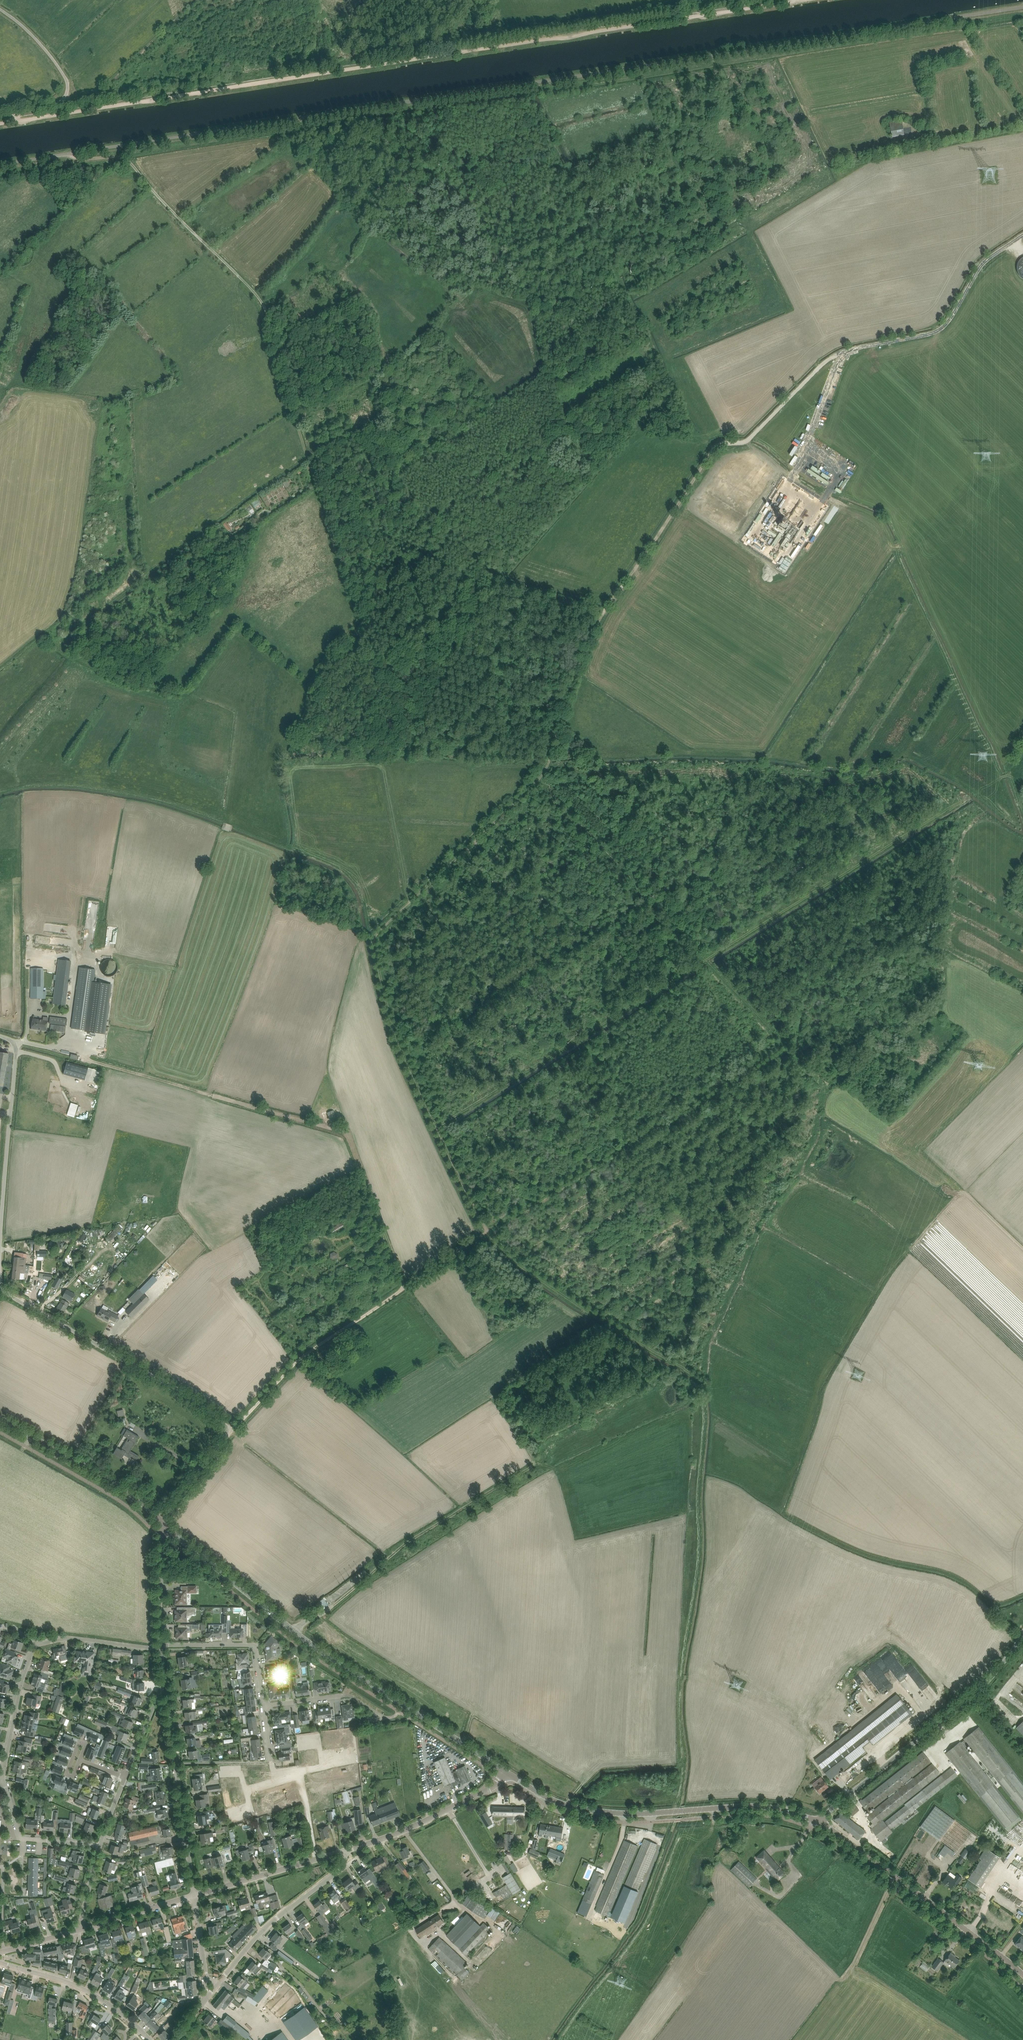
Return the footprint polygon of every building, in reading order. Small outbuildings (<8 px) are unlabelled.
[(892,138),(904,136),(902,120),(889,123),(892,138)] [(257,499),(251,502),(254,508),(260,505),(257,499)] [(108,976),(110,976),(111,976),(112,976),(113,975),(114,975),(115,974),(116,973),(117,972),(117,971),(117,970),(118,968),(118,967),(118,966),(117,964),(116,963),(116,962),(115,961),(114,961),(113,960),(112,959),(110,959),(108,959),(107,959),(106,960),(105,960),(103,961),(103,962),(102,963),(101,964),(101,965),(101,967),(100,968),(101,969),(101,971),(101,972),(102,973),(103,974),(105,975),(106,976),(108,976)] [(59,960),(53,1004),(65,1005),(71,961),(59,960)] [(104,1034),(111,984),(94,982),(95,970),(80,968),(71,1029),(87,1031),(87,1032),(104,1034)] [(31,969),(31,999),(46,999),(46,996),(43,996),(43,969),(31,969)] [(47,1026),(49,1017),(44,1017),(43,1020),(33,1018),(31,1029),(46,1031),(47,1026)] [(49,1023),(66,1025),(67,1019),(50,1017),(49,1023)] [(51,1025),(50,1031),(65,1033),(66,1027),(51,1025)] [(6,1067),(9,1054),(0,1052),(0,1065),(6,1067)] [(100,1071),(88,1068),(67,1062),(63,1074),(97,1084),(100,1071)] [(69,1103),(67,1116),(75,1117),(77,1104),(69,1103)] [(331,1120),(336,1118),(333,1111),(328,1113),(331,1120)] [(344,1227),(341,1223),(330,1229),(333,1234),(344,1227)] [(106,1238),(110,1242),(122,1229),(118,1225),(106,1238)] [(81,1232),(77,1240),(82,1243),(86,1235),(81,1232)] [(26,1261),(27,1254),(14,1253),(14,1257),(13,1257),(13,1264),(26,1265),(26,1261)] [(13,1264),(11,1279),(20,1280),(20,1279),(24,1280),(24,1274),(25,1273),(29,1274),(29,1266),(30,1266),(26,1265),(13,1264)] [(57,1289),(62,1280),(57,1277),(52,1286),(57,1289)] [(71,1302),(75,1295),(66,1290),(62,1297),(71,1302)] [(133,1304),(126,1312),(131,1317),(149,1299),(144,1294),(143,1294),(139,1290),(129,1300),(130,1301),(133,1304)] [(64,1312),(69,1303),(62,1299),(57,1308),(64,1312)] [(101,1308),(97,1316),(108,1322),(109,1319),(115,1322),(117,1318),(118,1316),(111,1312),(107,1310),(107,1311),(101,1308)] [(117,1447),(114,1453),(122,1458),(124,1455),(125,1454),(136,1461),(139,1456),(131,1451),(139,1437),(127,1429),(123,1436),(128,1439),(121,1450),(117,1447)] [(175,1598),(175,1604),(180,1604),(186,1604),(186,1593),(186,1590),(181,1590),(175,1590),(175,1596),(175,1598)] [(323,1610),(326,1607),(329,1604),(323,1599),(320,1601),(317,1604),(322,1609),(321,1610),(322,1610),(323,1610)] [(177,1610),(175,1610),(175,1614),(176,1621),(181,1621),(186,1621),(186,1616),(190,1616),(190,1615),(195,1615),(195,1607),(179,1607),(177,1607),(177,1610)] [(227,1625),(227,1629),(230,1629),(230,1633),(230,1637),(241,1637),(242,1637),(243,1637),(243,1634),(247,1634),(247,1631),(247,1624),(243,1624),(241,1626),(241,1628),(235,1628),(233,1625),(231,1625),(231,1620),(227,1620),(227,1624),(227,1625)] [(176,1634),(176,1639),(183,1639),(187,1639),(187,1638),(187,1632),(192,1631),(192,1628),(199,1628),(199,1624),(192,1624),(184,1624),(184,1625),(184,1628),(178,1628),(176,1628),(176,1632),(176,1634)] [(209,1635),(209,1637),(211,1637),(212,1637),(218,1637),(218,1638),(219,1638),(221,1638),(221,1637),(222,1637),(222,1633),(222,1629),(223,1629),(223,1628),(223,1625),(222,1625),(221,1625),(213,1625),(211,1625),(209,1625),(209,1629),(209,1633),(209,1635)] [(265,1646),(265,1650),(266,1650),(266,1653),(265,1653),(266,1654),(267,1660),(278,1659),(277,1654),(281,1653),(280,1648),(277,1649),(276,1648),(280,1643),(279,1643),(274,1638),(271,1636),(265,1644),(265,1646)] [(21,1650),(23,1643),(14,1640),(12,1644),(9,1643),(7,1649),(10,1650),(11,1647),(21,1650)] [(54,1655),(52,1655),(52,1658),(55,1659),(57,1658),(56,1656),(59,1655),(61,1661),(65,1660),(68,1659),(68,1656),(67,1651),(63,1652),(62,1647),(53,1649),(54,1654),(54,1655)] [(11,1651),(7,1649),(6,1649),(3,1656),(7,1658),(6,1662),(11,1663),(15,1665),(17,1659),(18,1657),(17,1657),(14,1656),(15,1653),(11,1651)] [(84,1652),(77,1651),(76,1656),(76,1657),(75,1657),(74,1662),(78,1662),(79,1661),(86,1662),(85,1666),(84,1666),(83,1675),(91,1676),(93,1664),(94,1658),(95,1653),(84,1651),(84,1652)] [(237,1670),(238,1670),(247,1669),(246,1664),(249,1664),(248,1653),(237,1655),(239,1663),(236,1663),(237,1670)] [(134,1659),(134,1664),(139,1664),(144,1664),(144,1660),(143,1660),(143,1655),(134,1655),(134,1659)] [(186,1657),(179,1658),(180,1666),(185,1666),(187,1665),(191,1665),(191,1661),(190,1656),(186,1657)] [(48,1667),(50,1661),(46,1659),(46,1658),(42,1657),(40,1664),(39,1663),(37,1667),(42,1669),(41,1672),(49,1675),(52,1676),(54,1672),(48,1670),(49,1667),(48,1667)] [(892,1684),(897,1681),(881,1658),(876,1662),(892,1684)] [(10,1667),(10,1666),(5,1664),(1,1663),(0,1667),(0,1676),(4,1677),(11,1679),(13,1671),(9,1669),(10,1667)] [(924,1684),(926,1682),(913,1663),(906,1669),(927,1698),(932,1695),(924,1684)] [(133,1670),(134,1667),(123,1665),(123,1669),(132,1670),(132,1677),(136,1677),(144,1677),(144,1670),(136,1670),(133,1670)] [(276,1666),(267,1667),(268,1678),(278,1677),(276,1666)] [(870,1668),(855,1679),(862,1689),(868,1685),(870,1687),(874,1684),(881,1693),(886,1689),(870,1668)] [(247,1671),(247,1669),(238,1670),(238,1672),(238,1674),(242,1675),(242,1678),(251,1677),(250,1671),(247,1671)] [(183,1689),(188,1688),(198,1687),(197,1677),(199,1676),(204,1675),(203,1670),(199,1671),(192,1672),(192,1677),(189,1678),(189,1679),(182,1680),(183,1689)] [(35,1673),(33,1679),(40,1682),(44,1683),(45,1680),(47,1681),(49,1675),(41,1672),(40,1675),(35,1673)] [(297,1686),(297,1684),(296,1676),(290,1677),(291,1685),(295,1684),(295,1687),(296,1695),(309,1694),(308,1682),(304,1683),(304,1685),(297,1686)] [(242,1678),(237,1679),(239,1683),(240,1685),(240,1688),(249,1686),(249,1683),(252,1683),(251,1677),(242,1678)] [(127,1681),(126,1681),(132,1683),(133,1683),(133,1689),(133,1690),(136,1690),(144,1690),(144,1689),(145,1689),(145,1686),(144,1686),(144,1684),(144,1683),(141,1683),(141,1680),(134,1680),(133,1679),(127,1678),(127,1681)] [(40,1682),(33,1679),(31,1685),(37,1687),(36,1690),(42,1693),(43,1692),(46,1684),(40,1682)] [(10,1685),(4,1684),(4,1680),(0,1680),(0,1692),(7,1693),(8,1688),(9,1688),(10,1685)] [(65,1697),(66,1694),(63,1689),(64,1685),(62,1681),(59,1689),(59,1691),(57,1694),(57,1695),(58,1696),(64,1697),(65,1697)] [(325,1682),(325,1681),(314,1683),(315,1690),(318,1689),(318,1692),(330,1691),(330,1687),(331,1686),(330,1684),(329,1682),(325,1682)] [(277,1691),(276,1684),(269,1685),(270,1689),(269,1689),(270,1694),(271,1697),(272,1696),(272,1697),(273,1697),(273,1698),(277,1698),(277,1699),(279,1699),(279,1698),(290,1696),(289,1690),(277,1691)] [(130,1696),(131,1691),(119,1687),(118,1691),(130,1696)] [(829,1764),(837,1774),(866,1751),(863,1747),(871,1741),(874,1744),(912,1713),(896,1693),(814,1759),(822,1769),(829,1764)] [(40,1704),(41,1696),(33,1694),(33,1698),(28,1697),(26,1705),(31,1706),(36,1707),(36,1703),(40,1704)] [(135,1696),(133,1695),(133,1696),(134,1697),(132,1702),(139,1705),(142,1699),(135,1696)] [(56,1703),(53,1711),(58,1713),(61,1705),(64,1697),(58,1696),(56,1702),(56,1703)] [(193,1702),(193,1699),(191,1699),(183,1700),(184,1707),(192,1706),(191,1703),(193,1702)] [(348,1720),(348,1718),(354,1717),(354,1713),(354,1712),(354,1710),(353,1709),(353,1704),(342,1705),(344,1719),(344,1718),(344,1720),(348,1720)] [(135,1717),(137,1710),(127,1706),(124,1713),(130,1715),(135,1717)] [(331,1713),(330,1706),(327,1707),(324,1708),(325,1717),(329,1717),(329,1720),(335,1719),(334,1712),(331,1713)] [(321,1708),(321,1707),(318,1708),(318,1711),(314,1712),(315,1722),(320,1721),(321,1718),(325,1717),(324,1708),(321,1708)] [(300,1721),(310,1719),(309,1715),(308,1710),(300,1711),(300,1714),(299,1714),(300,1721)] [(197,1718),(196,1711),(193,1712),(185,1713),(186,1720),(193,1719),(197,1718)] [(37,1720),(38,1714),(30,1712),(29,1716),(25,1715),(24,1720),(22,1720),(22,1722),(23,1722),(33,1724),(33,1720),(35,1721),(35,1719),(37,1720)] [(273,1716),(273,1717),(273,1718),(273,1719),(273,1720),(274,1720),(274,1723),(275,1723),(275,1726),(282,1725),(281,1722),(281,1719),(286,1719),(286,1720),(291,1719),(290,1712),(285,1713),(285,1714),(281,1714),(281,1713),(278,1713),(277,1713),(276,1713),(275,1714),(273,1715),(273,1716)] [(252,1716),(251,1713),(245,1714),(246,1723),(249,1723),(256,1722),(255,1716),(252,1716)] [(121,1728),(112,1725),(109,1723),(96,1718),(94,1723),(105,1728),(106,1726),(111,1728),(110,1730),(116,1732),(116,1734),(119,1735),(118,1738),(117,1741),(121,1743),(122,1740),(125,1741),(128,1734),(121,1731),(120,1731),(121,1728)] [(131,1729),(132,1726),(131,1725),(132,1722),(121,1718),(120,1721),(118,1724),(130,1729),(130,1728),(131,1729)] [(34,1737),(35,1730),(33,1730),(33,1729),(32,1728),(33,1724),(23,1722),(21,1730),(26,1731),(25,1735),(34,1737)] [(74,1732),(74,1733),(78,1735),(77,1735),(81,1737),(81,1736),(82,1736),(83,1734),(86,1735),(87,1732),(89,1728),(78,1724),(77,1727),(76,1727),(74,1732)] [(198,1733),(197,1730),(197,1724),(186,1726),(185,1726),(185,1732),(186,1732),(186,1733),(190,1732),(190,1733),(189,1734),(198,1733)] [(276,1733),(275,1734),(275,1736),(276,1737),(286,1736),(285,1733),(287,1733),(287,1731),(289,1730),(288,1725),(280,1726),(280,1730),(275,1730),(276,1733)] [(960,1742),(945,1754),(1002,1824),(1007,1831),(1021,1819),(1016,1813),(1016,1812),(963,1746),(967,1743),(1020,1810),(1020,1809),(1022,1813),(1022,1783),(979,1727),(964,1739),(965,1740),(961,1743),(960,1742)] [(89,1728),(87,1732),(90,1733),(89,1736),(88,1739),(89,1739),(89,1740),(92,1741),(96,1742),(97,1741),(98,1738),(101,1739),(103,1740),(103,1738),(104,1735),(89,1728)] [(65,1733),(61,1742),(67,1745),(72,1747),(74,1741),(66,1738),(67,1734),(65,1733)] [(256,1739),(256,1736),(241,1738),(241,1742),(242,1747),(244,1746),(244,1741),(249,1741),(249,1746),(260,1744),(259,1739),(256,1739)] [(276,1738),(276,1739),(276,1741),(277,1742),(277,1744),(280,1744),(282,1744),(283,1747),(291,1746),(291,1741),(289,1741),(288,1739),(286,1739),(286,1736),(276,1737),(276,1738)] [(31,1745),(32,1739),(30,1738),(25,1737),(24,1741),(19,1740),(17,1751),(26,1753),(27,1745),(31,1745)] [(192,1738),(187,1739),(188,1746),(193,1745),(195,1745),(196,1747),(201,1746),(200,1740),(198,1741),(195,1741),(195,1738),(192,1738)] [(103,1758),(109,1742),(104,1740),(98,1756),(103,1758)] [(57,1741),(55,1745),(60,1747),(59,1749),(62,1750),(61,1753),(69,1756),(71,1750),(66,1748),(67,1745),(61,1742),(57,1741)] [(118,1745),(111,1761),(119,1764),(126,1748),(118,1745)] [(280,1753),(278,1753),(279,1755),(279,1761),(290,1760),(289,1754),(292,1753),(291,1747),(281,1748),(281,1752),(280,1753)] [(89,1748),(86,1757),(92,1759),(94,1754),(95,1750),(90,1748),(89,1748)] [(155,1752),(155,1748),(152,1749),(152,1752),(153,1759),(152,1759),(142,1759),(142,1763),(152,1763),(157,1763),(156,1759),(159,1758),(158,1751),(155,1752)] [(53,1750),(52,1755),(53,1755),(54,1755),(53,1756),(58,1759),(57,1762),(65,1766),(68,1759),(64,1758),(65,1755),(61,1753),(53,1750)] [(194,1751),(189,1752),(190,1759),(198,1758),(198,1761),(210,1761),(210,1759),(210,1758),(210,1753),(203,1754),(203,1755),(200,1755),(199,1750),(197,1751),(194,1751)] [(251,1755),(249,1755),(250,1757),(250,1760),(258,1760),(258,1756),(262,1756),(261,1750),(253,1751),(251,1752),(250,1752),(251,1755)] [(868,1812),(931,1762),(923,1752),(862,1800),(861,1799),(859,1801),(868,1812)] [(452,1773),(445,1757),(434,1762),(444,1786),(451,1782),(453,1786),(462,1782),(456,1771),(452,1773)] [(13,1764),(13,1766),(24,1769),(26,1762),(23,1761),(20,1760),(20,1762),(15,1761),(14,1764),(13,1764)] [(932,1763),(867,1816),(873,1823),(870,1825),(872,1828),(871,1829),(881,1841),(883,1843),(887,1840),(885,1838),(886,1838),(892,1832),(892,1831),(902,1823),(903,1825),(919,1812),(918,1811),(917,1809),(958,1776),(951,1767),(904,1804),(905,1806),(885,1822),(883,1820),(940,1773),(932,1763)] [(54,1764),(51,1770),(51,1771),(61,1774),(63,1768),(54,1764)] [(829,1764),(822,1769),(830,1780),(837,1774),(829,1764)] [(249,1775),(247,1776),(249,1783),(256,1780),(255,1777),(258,1776),(255,1765),(251,1765),(253,1771),(249,1772),(250,1774),(249,1775)] [(260,1765),(255,1765),(258,1776),(261,1775),(262,1779),(270,1776),(268,1770),(265,1771),(265,1770),(264,1770),(263,1768),(261,1769),(260,1765)] [(13,1766),(12,1769),(13,1769),(13,1772),(17,1773),(17,1774),(17,1777),(21,1778),(23,1772),(26,1773),(31,1774),(32,1770),(27,1769),(24,1769),(13,1766)] [(463,1784),(472,1780),(465,1766),(456,1770),(456,1771),(462,1782),(463,1784)] [(151,1776),(148,1776),(148,1781),(154,1780),(158,1780),(160,1779),(162,1779),(161,1767),(150,1769),(151,1776)] [(103,1779),(102,1783),(110,1786),(113,1778),(105,1775),(104,1776),(101,1774),(99,1778),(103,1779)] [(194,1790),(199,1789),(202,1789),(201,1783),(204,1782),(203,1774),(194,1775),(195,1779),(193,1779),(194,1790)] [(56,1783),(53,1789),(63,1793),(64,1790),(65,1788),(65,1786),(62,1785),(63,1782),(64,1780),(64,1779),(61,1777),(60,1778),(56,1776),(56,1777),(54,1782),(56,1783)] [(225,1778),(225,1782),(228,1782),(230,1788),(239,1785),(238,1779),(234,1780),(233,1779),(234,1779),(233,1777),(225,1778)] [(813,1783),(812,1784),(814,1787),(820,1793),(829,1786),(823,1779),(821,1777),(816,1781),(813,1783)] [(82,1782),(82,1783),(84,1784),(91,1787),(93,1782),(86,1779),(84,1779),(83,1780),(82,1782)] [(71,1782),(68,1788),(76,1791),(79,1785),(75,1784),(75,1783),(72,1782),(71,1782)] [(295,1784),(290,1785),(293,1795),(298,1793),(295,1784)] [(239,1785),(230,1788),(231,1793),(242,1790),(241,1787),(240,1787),(239,1785)] [(290,1785),(285,1787),(288,1797),(293,1795),(290,1785)] [(285,1787),(280,1789),(282,1798),(288,1797),(285,1787)] [(95,1793),(100,1794),(107,1797),(108,1793),(104,1792),(97,1789),(96,1789),(94,1788),(93,1790),(94,1791),(94,1792),(95,1793)] [(280,1789),(274,1790),(277,1800),(282,1798),(280,1789)] [(155,1792),(156,1799),(158,1799),(159,1804),(165,1803),(164,1798),(165,1798),(165,1797),(166,1797),(166,1793),(165,1794),(164,1790),(157,1791),(157,1792),(155,1792)] [(242,1790),(231,1793),(233,1798),(243,1796),(242,1793),(243,1793),(242,1790)] [(272,1790),(266,1792),(269,1802),(275,1801),(272,1790)] [(266,1792),(261,1794),(264,1804),(269,1802),(266,1792)] [(80,1794),(78,1798),(88,1802),(90,1798),(80,1794)] [(107,1797),(100,1794),(99,1797),(94,1795),(92,1800),(97,1802),(104,1804),(107,1797)] [(197,1808),(202,1807),(205,1807),(205,1801),(209,1800),(208,1794),(205,1794),(200,1795),(201,1799),(196,1800),(197,1808)] [(261,1794),(256,1796),(259,1805),(264,1804),(261,1794)] [(126,1798),(124,1806),(128,1808),(129,1812),(135,1811),(134,1809),(133,1809),(134,1803),(137,1804),(139,1798),(132,1796),(131,1799),(126,1798)] [(234,1802),(231,1804),(232,1808),(241,1805),(241,1804),(240,1803),(244,1801),(243,1796),(233,1798),(234,1802)] [(256,1796),(251,1797),(254,1807),(259,1805),(256,1796)] [(316,1802),(313,1802),(314,1809),(318,1808),(318,1809),(321,1808),(325,1807),(324,1796),(314,1797),(315,1800),(316,1802)] [(75,1803),(86,1807),(87,1803),(83,1802),(77,1799),(75,1803)] [(373,1825),(381,1822),(378,1813),(379,1813),(376,1806),(376,1802),(371,1803),(376,1814),(369,1816),(373,1825)] [(400,1815),(395,1802),(378,1809),(377,1806),(376,1806),(379,1813),(378,1813),(381,1822),(400,1815)] [(853,1802),(845,1808),(852,1816),(859,1810),(853,1802)] [(936,1806),(920,1827),(926,1831),(937,1839),(939,1841),(940,1841),(955,1820),(936,1806)] [(93,1809),(89,1807),(86,1815),(90,1816),(97,1819),(100,1811),(93,1809)] [(492,1812),(492,1816),(507,1816),(508,1810),(510,1810),(510,1807),(492,1807),(492,1812)] [(508,1810),(507,1816),(508,1816),(508,1820),(513,1820),(513,1816),(525,1817),(525,1813),(525,1808),(510,1807),(510,1810),(508,1810)] [(158,1815),(157,1815),(157,1819),(163,1818),(162,1817),(163,1817),(168,1816),(167,1809),(162,1810),(160,1810),(157,1810),(158,1815)] [(356,1824),(362,1824),(361,1809),(354,1810),(355,1817),(347,1819),(348,1822),(341,1824),(342,1828),(346,1827),(347,1831),(351,1830),(351,1831),(354,1830),(354,1829),(355,1829),(353,1824),(356,1824)] [(203,1815),(198,1816),(199,1825),(204,1824),(207,1824),(206,1819),(209,1818),(209,1819),(211,1819),(213,1819),(213,1818),(214,1817),(214,1815),(213,1814),(213,1813),(212,1814),(212,1813),(209,1814),(209,1811),(203,1811),(204,1815),(203,1815)] [(44,1824),(43,1829),(53,1830),(53,1828),(57,1828),(57,1829),(57,1823),(57,1819),(58,1812),(54,1812),(54,1819),(53,1823),(44,1822),(44,1823),(44,1824)] [(841,1812),(835,1820),(859,1839),(865,1831),(861,1828),(858,1825),(850,1820),(845,1815),(841,1812)] [(489,1818),(484,1821),(487,1827),(492,1824),(489,1818)] [(37,1829),(37,1824),(38,1820),(27,1819),(26,1828),(37,1829)] [(57,1819),(57,1823),(60,1824),(60,1831),(70,1832),(71,1823),(60,1822),(61,1819),(57,1819)] [(94,1825),(84,1821),(83,1825),(85,1826),(84,1830),(91,1833),(94,1825)] [(942,1849),(939,1853),(944,1857),(949,1851),(951,1853),(953,1851),(956,1854),(964,1843),(966,1841),(971,1844),(976,1837),(957,1822),(942,1843),(945,1845),(942,1849)] [(125,1834),(126,1830),(124,1830),(125,1826),(123,1825),(118,1824),(116,1831),(117,1831),(115,1838),(121,1840),(123,1834),(125,1834)] [(549,1835),(551,1826),(541,1824),(539,1833),(539,1834),(539,1836),(542,1836),(542,1834),(549,1835)] [(156,1826),(128,1833),(130,1840),(148,1836),(158,1834),(157,1830),(156,1826)] [(322,1839),(329,1837),(327,1830),(329,1830),(328,1826),(319,1829),(321,1834),(322,1839)] [(551,1826),(549,1835),(555,1836),(555,1840),(561,1841),(563,1828),(551,1826)] [(164,1837),(166,1837),(171,1836),(170,1828),(163,1829),(164,1837)] [(210,1842),(213,1841),(212,1836),(213,1836),(212,1832),(200,1834),(202,1843),(207,1843),(210,1842)] [(505,1834),(504,1849),(507,1850),(508,1850),(508,1852),(512,1852),(512,1850),(513,1850),(513,1849),(514,1834),(505,1834)] [(292,1839),(291,1835),(282,1838),(285,1848),(294,1845),(293,1842),(298,1841),(299,1846),(305,1844),(302,1836),(292,1839)] [(273,1839),(268,1841),(262,1842),(263,1846),(259,1847),(260,1852),(264,1850),(265,1854),(273,1851),(272,1848),(275,1847),(274,1842),(273,1839)] [(643,1843),(625,1884),(638,1889),(642,1879),(643,1879),(656,1849),(656,1848),(657,1844),(644,1839),(643,1843)] [(131,1847),(130,1842),(124,1840),(123,1844),(119,1843),(118,1847),(112,1845),(110,1852),(114,1854),(117,1854),(118,1851),(122,1853),(123,1850),(126,1851),(128,1846),(131,1847)] [(598,1907),(596,1911),(605,1915),(604,1917),(606,1917),(606,1918),(607,1916),(609,1911),(610,1912),(638,1846),(624,1840),(596,1906),(598,1907)] [(254,1851),(253,1846),(253,1845),(249,1846),(250,1849),(247,1850),(247,1849),(241,1851),(240,1849),(236,1850),(237,1855),(241,1854),(243,1860),(249,1858),(248,1853),(254,1851)] [(172,1858),(172,1854),(173,1854),(173,1853),(174,1852),(174,1850),(173,1850),(172,1846),(167,1847),(162,1848),(163,1856),(165,1855),(166,1859),(172,1858)] [(409,1851),(407,1846),(402,1849),(402,1851),(400,1852),(404,1861),(414,1857),(412,1853),(411,1850),(409,1851)] [(152,1848),(140,1851),(141,1854),(141,1856),(144,1856),(154,1853),(153,1849),(155,1849),(155,1847),(152,1847),(152,1848)] [(981,1859),(968,1879),(980,1887),(1000,1857),(986,1848),(979,1858),(981,1859)] [(537,1857),(539,1853),(531,1849),(529,1854),(537,1857)] [(550,1849),(548,1856),(562,1862),(565,1854),(550,1849)] [(966,1859),(970,1853),(965,1849),(960,1855),(966,1859)] [(81,1863),(83,1856),(79,1855),(80,1851),(78,1851),(74,1850),(73,1850),(72,1854),(71,1857),(70,1857),(70,1858),(70,1859),(70,1860),(71,1860),(71,1861),(81,1863)] [(777,1880),(785,1873),(764,1850),(756,1857),(777,1880)] [(224,1866),(221,1855),(214,1857),(214,1858),(211,1858),(210,1857),(204,1859),(207,1868),(213,1866),(216,1865),(217,1868),(224,1866)] [(389,1863),(385,1856),(382,1857),(372,1862),(375,1869),(371,1870),(373,1873),(376,1871),(375,1870),(386,1865),(389,1863)] [(49,1857),(49,1863),(59,1866),(60,1864),(64,1866),(68,1867),(67,1870),(70,1871),(69,1876),(68,1875),(67,1877),(73,1879),(74,1877),(78,1878),(80,1870),(75,1868),(72,1868),(73,1863),(68,1862),(60,1860),(59,1860),(56,1859),(53,1858),(51,1857),(49,1857)] [(107,1861),(104,1871),(109,1872),(111,1873),(112,1870),(115,1871),(116,1866),(116,1864),(114,1863),(112,1863),(107,1861)] [(426,1872),(430,1869),(424,1861),(420,1864),(426,1872)] [(749,1887),(757,1879),(739,1861),(731,1870),(749,1887)] [(400,1862),(396,1865),(406,1878),(407,1878),(409,1881),(412,1878),(400,1862)] [(364,1868),(358,1872),(365,1882),(370,1879),(371,1879),(377,1887),(381,1884),(373,1873),(372,1872),(371,1871),(370,1868),(366,1871),(364,1868)] [(583,1900),(577,1912),(587,1916),(592,1904),(602,1879),(604,1875),(602,1874),(596,1871),(595,1871),(593,1875),(583,1900)] [(169,1881),(171,1889),(180,1887),(178,1879),(177,1879),(176,1872),(169,1874),(171,1881),(169,1881)] [(513,1894),(521,1889),(511,1872),(503,1878),(513,1894)] [(144,1887),(149,1885),(146,1875),(141,1876),(144,1887)] [(956,1880),(955,1880),(948,1875),(943,1882),(951,1888),(954,1884),(955,1883),(957,1885),(962,1878),(959,1875),(956,1879),(956,1880)] [(354,1883),(350,1878),(342,1883),(344,1886),(347,1890),(347,1891),(352,1887),(355,1891),(361,1886),(359,1884),(356,1881),(354,1883)] [(157,1886),(156,1881),(152,1882),(154,1887),(149,1888),(151,1895),(159,1893),(157,1886)] [(63,1886),(62,1890),(69,1892),(74,1893),(76,1885),(75,1885),(76,1883),(71,1882),(69,1882),(69,1883),(68,1883),(67,1887),(63,1886)] [(138,1899),(143,1897),(141,1890),(143,1890),(141,1883),(134,1885),(134,1886),(136,1892),(138,1899)] [(98,1896),(105,1895),(105,1894),(108,1886),(105,1885),(100,1884),(97,1892),(99,1893),(98,1896)] [(513,1895),(506,1885),(493,1892),(496,1897),(501,1894),(504,1900),(513,1895)] [(611,1913),(609,1917),(625,1923),(630,1911),(638,1892),(624,1886),(613,1913),(613,1914),(611,1913)] [(331,1899),(329,1901),(332,1905),(335,1903),(339,1899),(341,1898),(339,1895),(338,1895),(337,1894),(334,1890),(329,1893),(332,1897),(333,1899),(332,1900),(331,1899)] [(130,1901),(138,1899),(136,1892),(127,1894),(128,1896),(130,1901)] [(268,1896),(267,1893),(255,1896),(257,1903),(254,1904),(256,1909),(264,1907),(263,1904),(270,1902),(272,1909),(280,1907),(278,1900),(277,1894),(272,1895),(268,1896)] [(106,1896),(105,1895),(98,1896),(99,1899),(97,1899),(101,1910),(115,1905),(114,1901),(112,1895),(106,1896)] [(51,1896),(44,1899),(46,1903),(46,1906),(50,1905),(54,1904),(51,1896)] [(484,1919),(490,1910),(472,1897),(466,1906),(480,1916),(484,1919)] [(63,1904),(59,1905),(62,1914),(71,1912),(70,1909),(73,1908),(70,1898),(62,1900),(63,1904)] [(248,1898),(238,1901),(240,1906),(241,1909),(245,1907),(246,1910),(250,1909),(250,1908),(251,1908),(250,1906),(249,1903),(248,1898)] [(344,1898),(340,1901),(348,1912),(352,1909),(344,1898)] [(320,1901),(314,1905),(317,1909),(319,1912),(322,1909),(325,1913),(329,1909),(326,1906),(324,1903),(323,1905),(320,1901)] [(228,1911),(226,1905),(222,1906),(222,1907),(220,1907),(214,1908),(215,1912),(214,1913),(215,1916),(216,1915),(216,1916),(221,1915),(222,1914),(222,1913),(225,1912),(228,1911)] [(51,1908),(41,1911),(43,1918),(46,1917),(47,1922),(55,1920),(51,1908)] [(31,1918),(28,1919),(30,1928),(38,1925),(36,1920),(35,1915),(34,1913),(30,1914),(31,1918)] [(308,1921),(306,1918),(305,1918),(302,1913),(296,1918),(299,1922),(300,1923),(302,1926),(308,1921)] [(321,1914),(316,1917),(328,1935),(333,1932),(322,1915),(321,1913),(321,1914)] [(263,1914),(254,1917),(256,1923),(264,1920),(263,1914)] [(447,1936),(460,1948),(474,1933),(481,1926),(468,1914),(447,1936)] [(426,1934),(433,1930),(436,1928),(435,1927),(443,1922),(439,1915),(415,1930),(418,1934),(420,1937),(426,1933),(426,1934)] [(176,1933),(182,1932),(187,1930),(185,1924),(183,1916),(171,1919),(176,1933)] [(161,1917),(152,1920),(154,1924),(155,1928),(160,1926),(160,1928),(161,1930),(163,1929),(167,1942),(171,1941),(171,1940),(170,1934),(169,1930),(168,1926),(164,1927),(162,1922),(161,1917)] [(13,1923),(12,1920),(5,1922),(7,1928),(10,1927),(12,1933),(20,1930),(18,1922),(13,1923)] [(148,1921),(139,1924),(141,1928),(142,1932),(146,1931),(147,1934),(147,1935),(151,1933),(148,1921)] [(210,1934),(215,1934),(218,1933),(217,1928),(222,1927),(221,1922),(219,1922),(214,1923),(215,1926),(209,1927),(210,1934)] [(250,1922),(245,1927),(243,1925),(241,1927),(239,1929),(248,1938),(257,1928),(254,1925),(250,1922)] [(288,1936),(295,1931),(289,1923),(283,1928),(286,1932),(288,1936)] [(492,1930),(484,1923),(460,1948),(468,1956),(492,1930)] [(133,1925),(126,1928),(127,1932),(129,1939),(129,1941),(133,1940),(133,1938),(137,1937),(136,1934),(135,1930),(133,1925)] [(234,1925),(227,1930),(227,1932),(229,1933),(237,1928),(236,1927),(234,1925)] [(309,1941),(313,1938),(305,1928),(301,1931),(309,1941)] [(124,1940),(122,1934),(121,1929),(112,1932),(115,1940),(119,1939),(120,1942),(124,1940)] [(241,1931),(239,1934),(237,1931),(232,1936),(234,1938),(228,1945),(232,1948),(235,1951),(248,1938),(239,1929),(241,1931)] [(301,1941),(304,1938),(298,1930),(295,1932),(301,1941)] [(101,1943),(98,1944),(100,1949),(102,1957),(106,1956),(104,1948),(103,1947),(107,1946),(111,1945),(109,1938),(107,1933),(99,1936),(100,1940),(101,1942),(101,1943)] [(276,1944),(282,1938),(276,1933),(271,1939),(274,1942),(272,1944),(270,1946),(275,1950),(277,1948),(275,1946),(276,1944)] [(1022,1936),(1015,1944),(1022,1951),(1022,1937),(1022,1936)] [(83,1953),(88,1952),(90,1951),(89,1947),(95,1945),(93,1937),(84,1940),(85,1945),(81,1946),(83,1953)] [(440,1937),(429,1948),(433,1952),(435,1950),(439,1953),(436,1956),(456,1975),(456,1974),(459,1976),(461,1979),(462,1980),(470,1973),(464,1967),(468,1963),(443,1941),(440,1937)] [(173,1940),(173,1941),(173,1947),(174,1947),(175,1958),(183,1957),(193,1956),(192,1938),(187,1939),(185,1939),(182,1939),(173,1940)] [(72,1946),(71,1946),(69,1942),(62,1944),(62,1945),(64,1949),(64,1952),(65,1953),(68,1952),(68,1954),(74,1955),(75,1950),(76,1945),(72,1944),(72,1946)] [(56,1946),(50,1947),(51,1954),(58,1953),(59,1957),(62,1958),(60,1955),(62,1953),(62,1952),(60,1950),(57,1951),(56,1946)] [(267,1951),(264,1948),(259,1953),(261,1956),(261,1957),(263,1958),(263,1957),(267,1960),(274,1952),(269,1948),(267,1951)] [(41,1960),(43,1961),(44,1958),(44,1955),(41,1956),(41,1954),(41,1950),(33,1949),(33,1953),(26,1953),(25,1954),(25,1959),(26,1960),(33,1960),(33,1964),(40,1965),(41,1960)] [(216,1956),(217,1964),(221,1964),(222,1963),(222,1964),(224,1965),(225,1965),(226,1964),(226,1963),(225,1957),(227,1957),(228,1956),(229,1957),(232,1954),(226,1949),(218,1950),(219,1954),(217,1955),(218,1956),(216,1956)] [(292,1964),(294,1962),(278,1950),(277,1953),(292,1964)] [(954,1968),(960,1961),(953,1956),(954,1955),(951,1952),(945,1960),(954,1968)] [(86,1964),(87,1960),(82,1959),(76,1957),(74,1966),(80,1967),(81,1963),(86,1964)] [(938,1971),(944,1963),(939,1958),(932,1967),(938,1971)] [(44,1961),(43,1968),(49,1969),(51,1962),(44,1961)] [(94,1967),(92,1972),(95,1974),(94,1976),(92,1980),(93,1981),(92,1983),(98,1986),(100,1984),(102,1985),(105,1980),(103,1978),(99,1976),(101,1973),(98,1971),(99,1969),(97,1968),(101,1961),(97,1961),(94,1967)] [(252,1961),(247,1967),(251,1971),(252,1972),(256,1974),(261,1968),(257,1965),(256,1964),(252,1961)] [(57,1963),(51,1962),(49,1969),(56,1971),(57,1963)] [(276,1972),(277,1971),(279,1967),(276,1966),(277,1965),(271,1962),(268,1967),(273,1970),(276,1972)] [(69,1963),(68,1966),(61,1964),(59,1971),(66,1973),(67,1968),(71,1969),(72,1964),(72,1963),(69,1963)] [(264,1964),(262,1967),(267,1971),(270,1973),(271,1972),(272,1973),(273,1970),(268,1967),(264,1964)] [(85,1979),(87,1974),(88,1972),(84,1970),(86,1967),(83,1965),(78,1976),(85,1979)] [(4,1973),(1,1983),(5,1984),(10,1986),(6,1998),(10,1999),(14,1987),(10,1986),(11,1983),(13,1975),(9,1974),(10,1973),(6,1972),(6,1973),(4,1973)] [(253,1998),(255,1995),(243,1988),(248,1982),(245,1980),(239,1976),(234,1982),(239,1986),(237,1989),(247,1995),(253,1998)] [(110,1993),(112,1989),(114,1985),(115,1983),(112,1981),(112,1980),(109,1978),(105,1985),(103,1989),(110,1993)] [(18,1987),(18,1988),(24,1990),(27,1981),(24,1980),(24,1979),(22,1979),(21,1979),(20,1979),(18,1987)] [(185,1988),(197,1987),(196,1980),(193,1980),(187,1981),(182,1982),(182,1989),(185,1988)] [(24,1990),(23,1993),(28,1994),(31,1986),(32,1982),(27,1981),(24,1990)] [(41,1997),(44,1987),(43,1987),(41,1986),(40,1986),(37,1985),(35,1993),(32,1992),(31,1996),(30,1998),(31,1998),(34,1999),(35,1995),(41,1997)] [(265,1994),(268,1991),(263,1986),(260,1990),(265,1994)] [(123,1989),(120,1987),(114,1997),(121,2001),(125,1995),(126,1995),(128,1991),(124,1988),(123,1989)] [(186,1995),(191,1995),(197,1994),(197,1987),(185,1988),(186,1995)] [(225,1990),(222,1994),(231,2001),(234,2003),(236,2000),(234,1998),(234,1997),(231,1994),(229,1992),(225,1990)] [(228,2005),(231,2001),(222,1994),(219,1998),(225,2003),(228,2005)] [(139,2004),(141,2001),(134,1995),(127,2005),(133,2010),(138,2003),(139,2004)] [(52,2008),(52,2004),(56,2005),(58,1999),(50,1997),(48,2003),(49,2004),(49,2006),(49,2008),(48,2008),(48,2013),(49,2013),(49,2015),(48,2015),(48,2020),(51,2020),(51,2021),(55,2021),(55,2016),(54,2016),(54,2013),(56,2013),(56,2008),(52,2008)] [(219,2010),(225,2003),(219,1998),(213,2005),(219,2010)] [(74,2004),(73,2004),(73,2003),(64,2001),(63,2006),(62,2009),(68,2010),(68,2015),(71,2015),(71,2011),(71,2010),(73,2010),(74,2004)] [(142,2012),(138,2016),(142,2020),(147,2014),(146,2013),(152,2007),(149,2005),(147,2002),(146,2001),(144,2003),(145,2004),(139,2010),(142,2012)] [(73,2010),(73,2011),(76,2012),(81,2014),(80,2015),(83,2016),(84,2017),(86,2012),(86,2011),(85,2010),(88,2006),(80,2002),(78,2006),(74,2004),(73,2010)] [(149,2016),(147,2014),(142,2020),(146,2024),(157,2013),(158,2013),(159,2011),(161,2010),(158,2007),(155,2011),(149,2016)] [(283,2022),(296,2039),(299,2039),(318,2026),(304,2007),(283,2022)] [(322,2024),(326,2020),(317,2008),(313,2011),(322,2024)] [(169,2010),(164,2015),(168,2019),(172,2014),(169,2010)] [(161,2013),(159,2011),(158,2013),(157,2013),(146,2024),(150,2028),(156,2023),(154,2021),(159,2015),(161,2013)] [(97,2025),(101,2019),(94,2014),(90,2020),(88,2024),(90,2026),(93,2022),(97,2025)] [(203,2021),(207,2024),(210,2026),(213,2022),(215,2023),(217,2021),(215,2019),(216,2019),(209,2014),(203,2021)] [(227,2015),(223,2020),(232,2028),(244,2037),(246,2039),(250,2034),(236,2023),(237,2022),(227,2015)] [(221,2019),(217,2023),(229,2032),(232,2028),(223,2020),(221,2019)] [(164,2030),(159,2035),(164,2039),(165,2039),(170,2036),(167,2033),(170,2031),(169,2030),(173,2026),(168,2022),(164,2026),(166,2028),(164,2030)] [(156,2023),(150,2028),(154,2032),(157,2029),(159,2027),(157,2024),(156,2023)] [(109,2024),(107,2025),(102,2029),(104,2032),(101,2037),(105,2039),(109,2039),(111,2037),(107,2035),(112,2030),(110,2028),(111,2027),(109,2024)] [(97,2032),(94,2030),(87,2039),(92,2039),(93,2039),(97,2032)]
